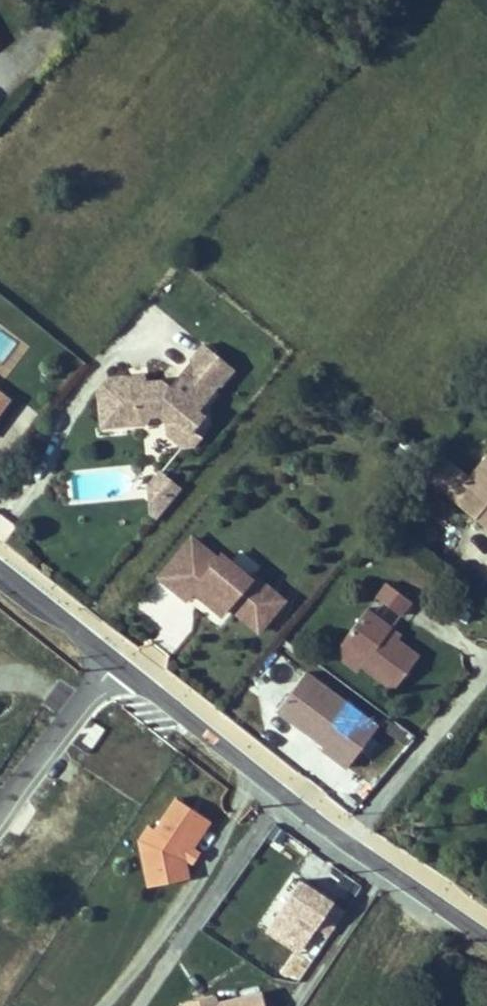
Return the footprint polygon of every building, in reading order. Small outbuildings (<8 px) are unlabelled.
[(102,379),(101,415),(143,415),(150,408),(163,408),(170,415),(179,416),(195,429),(197,426),(208,414),(201,408),(224,382),(195,358),(173,384),(165,377),(149,377),(135,377),(136,370),(112,369),(102,379)] [(14,400),(0,390),(0,420),(14,400)] [(179,416),(170,415),(170,428),(185,442),(199,441),(205,434),(197,426),(195,429),(179,416)] [(474,474),(461,463),(443,485),(486,522),(486,458),(474,474)] [(152,483),(154,503),(165,502),(169,505),(184,486),(164,469),(152,483)] [(155,514),(159,517),(169,505),(165,502),(154,503),(155,514)] [(187,534),(139,607),(178,633),(198,602),(259,643),(288,600),(187,534)] [(404,613),(415,599),(389,580),(379,594),(404,613)] [(370,604),(344,639),(368,657),(364,663),(397,687),(422,653),(400,637),(391,630),(396,623),(370,604)] [(396,623),(391,630),(400,637),(406,630),(396,623)] [(360,668),(364,663),(368,657),(344,639),(336,650),(360,668)] [(274,719),(354,769),(382,723),(302,674),(274,719)] [(179,883),(217,827),(172,797),(131,860),(150,873),(144,883),(162,895),(173,878),(179,883)] [(261,929),(304,953),(317,930),(328,936),(349,899),(294,869),(261,929)] [(215,994),(205,996),(207,1005),(266,1005),(263,992),(217,1002),(215,994)] [(205,996),(194,999),(196,1005),(207,1005),(205,996)]
